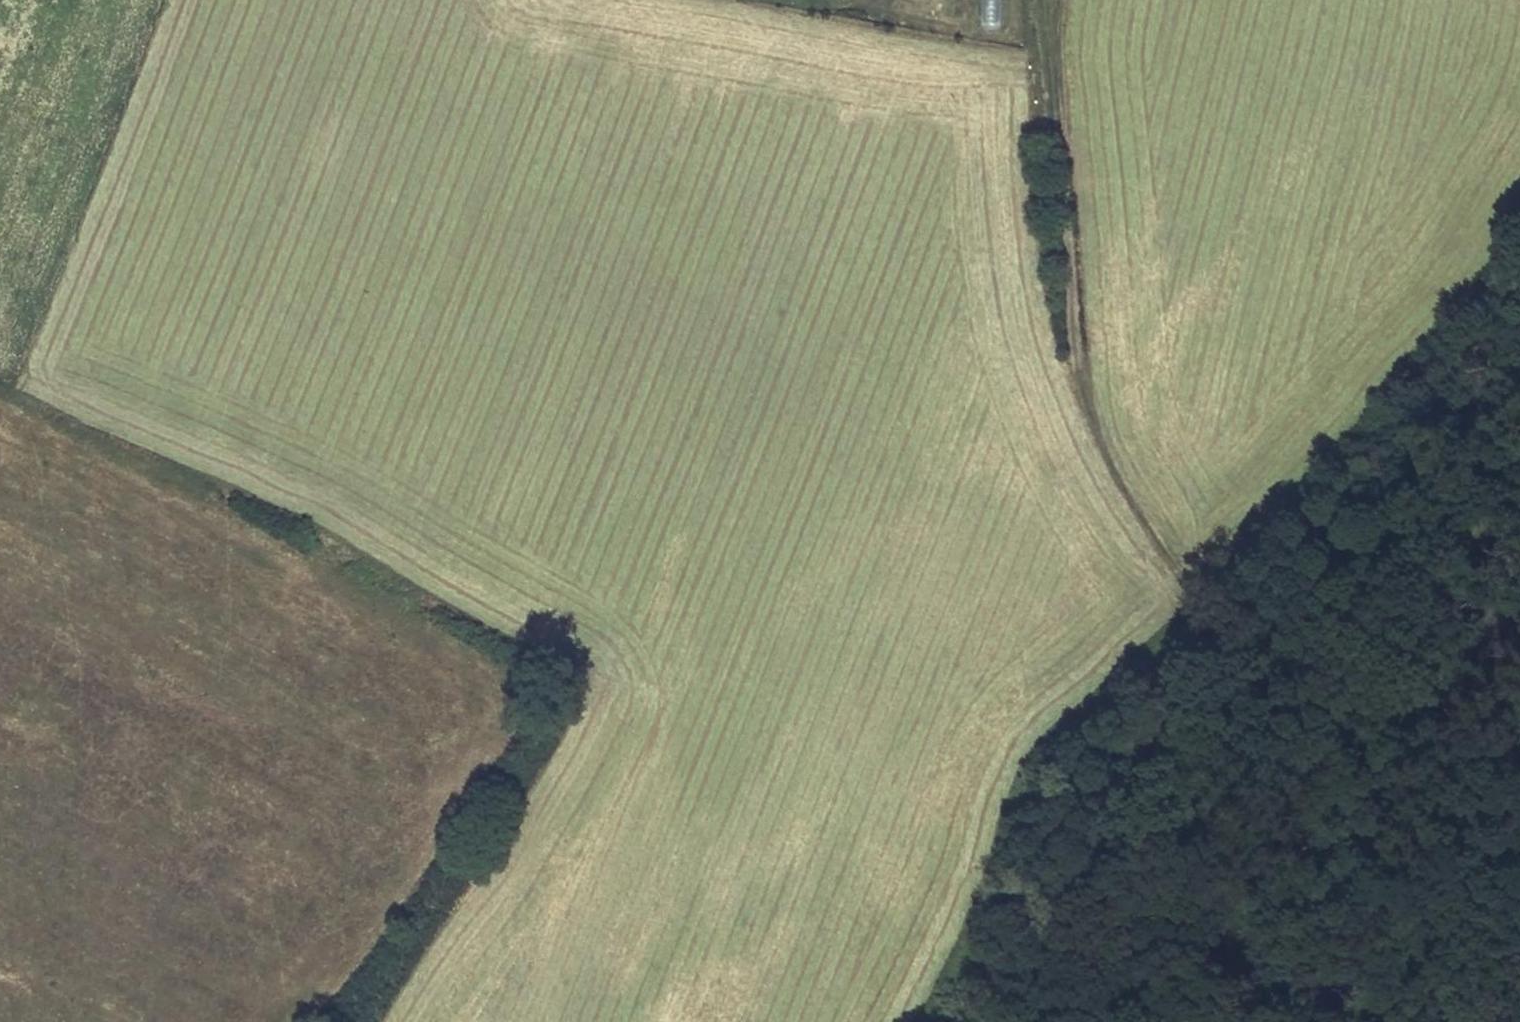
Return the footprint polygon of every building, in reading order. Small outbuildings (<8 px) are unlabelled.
[(981,28),(1001,28),(1000,0),(981,0),(981,28)]
